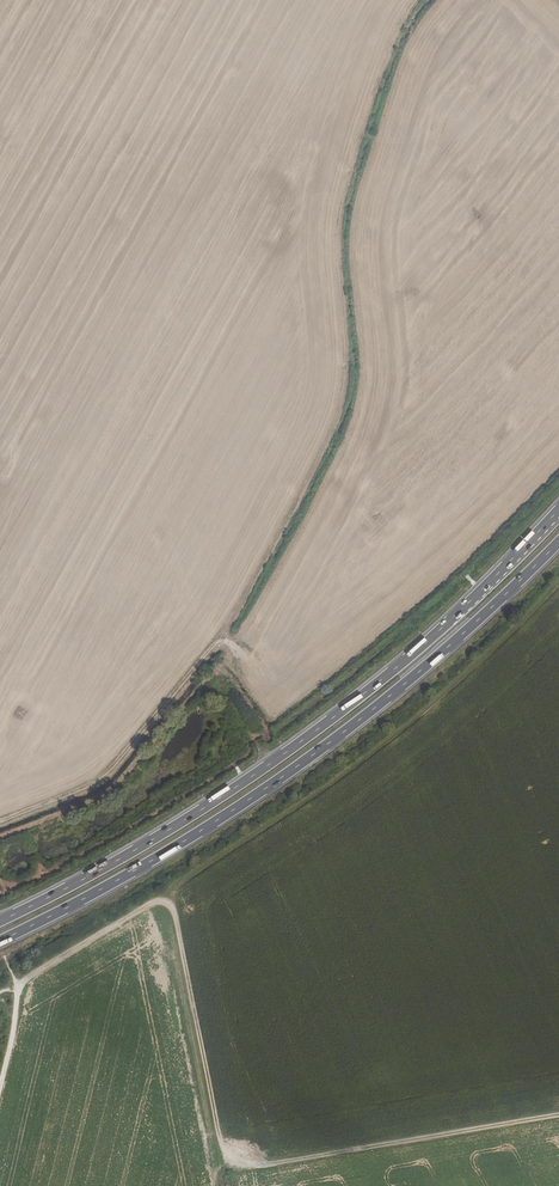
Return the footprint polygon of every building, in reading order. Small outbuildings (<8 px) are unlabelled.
[(510,557),(528,541),(525,538),(507,554),(510,557)] [(543,557),(547,560),(558,548),(558,543),(558,542),(543,557)] [(506,593),(490,610),(494,613),(510,596),(506,593)] [(277,785),(290,776),(288,773),(274,782),(277,785)] [(60,889),(77,881),(75,877),(67,880),(65,878),(56,882),(60,889)]
